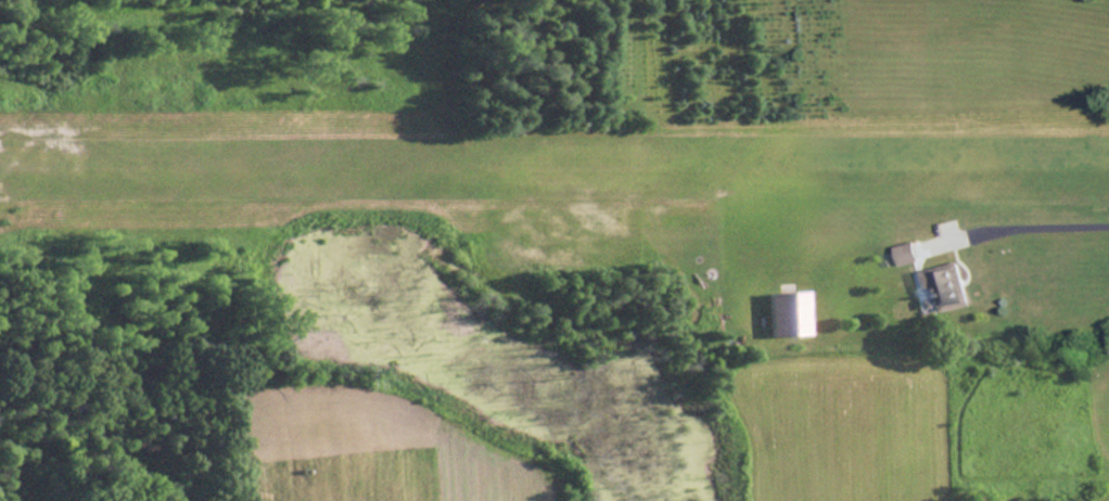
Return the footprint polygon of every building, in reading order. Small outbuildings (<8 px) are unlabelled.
[(892,249),(897,266),(917,260),(912,243),(892,249)] [(958,263),(918,273),(928,313),(969,303),(958,263)] [(812,294),(774,294),(775,337),(812,337),(812,294)]
